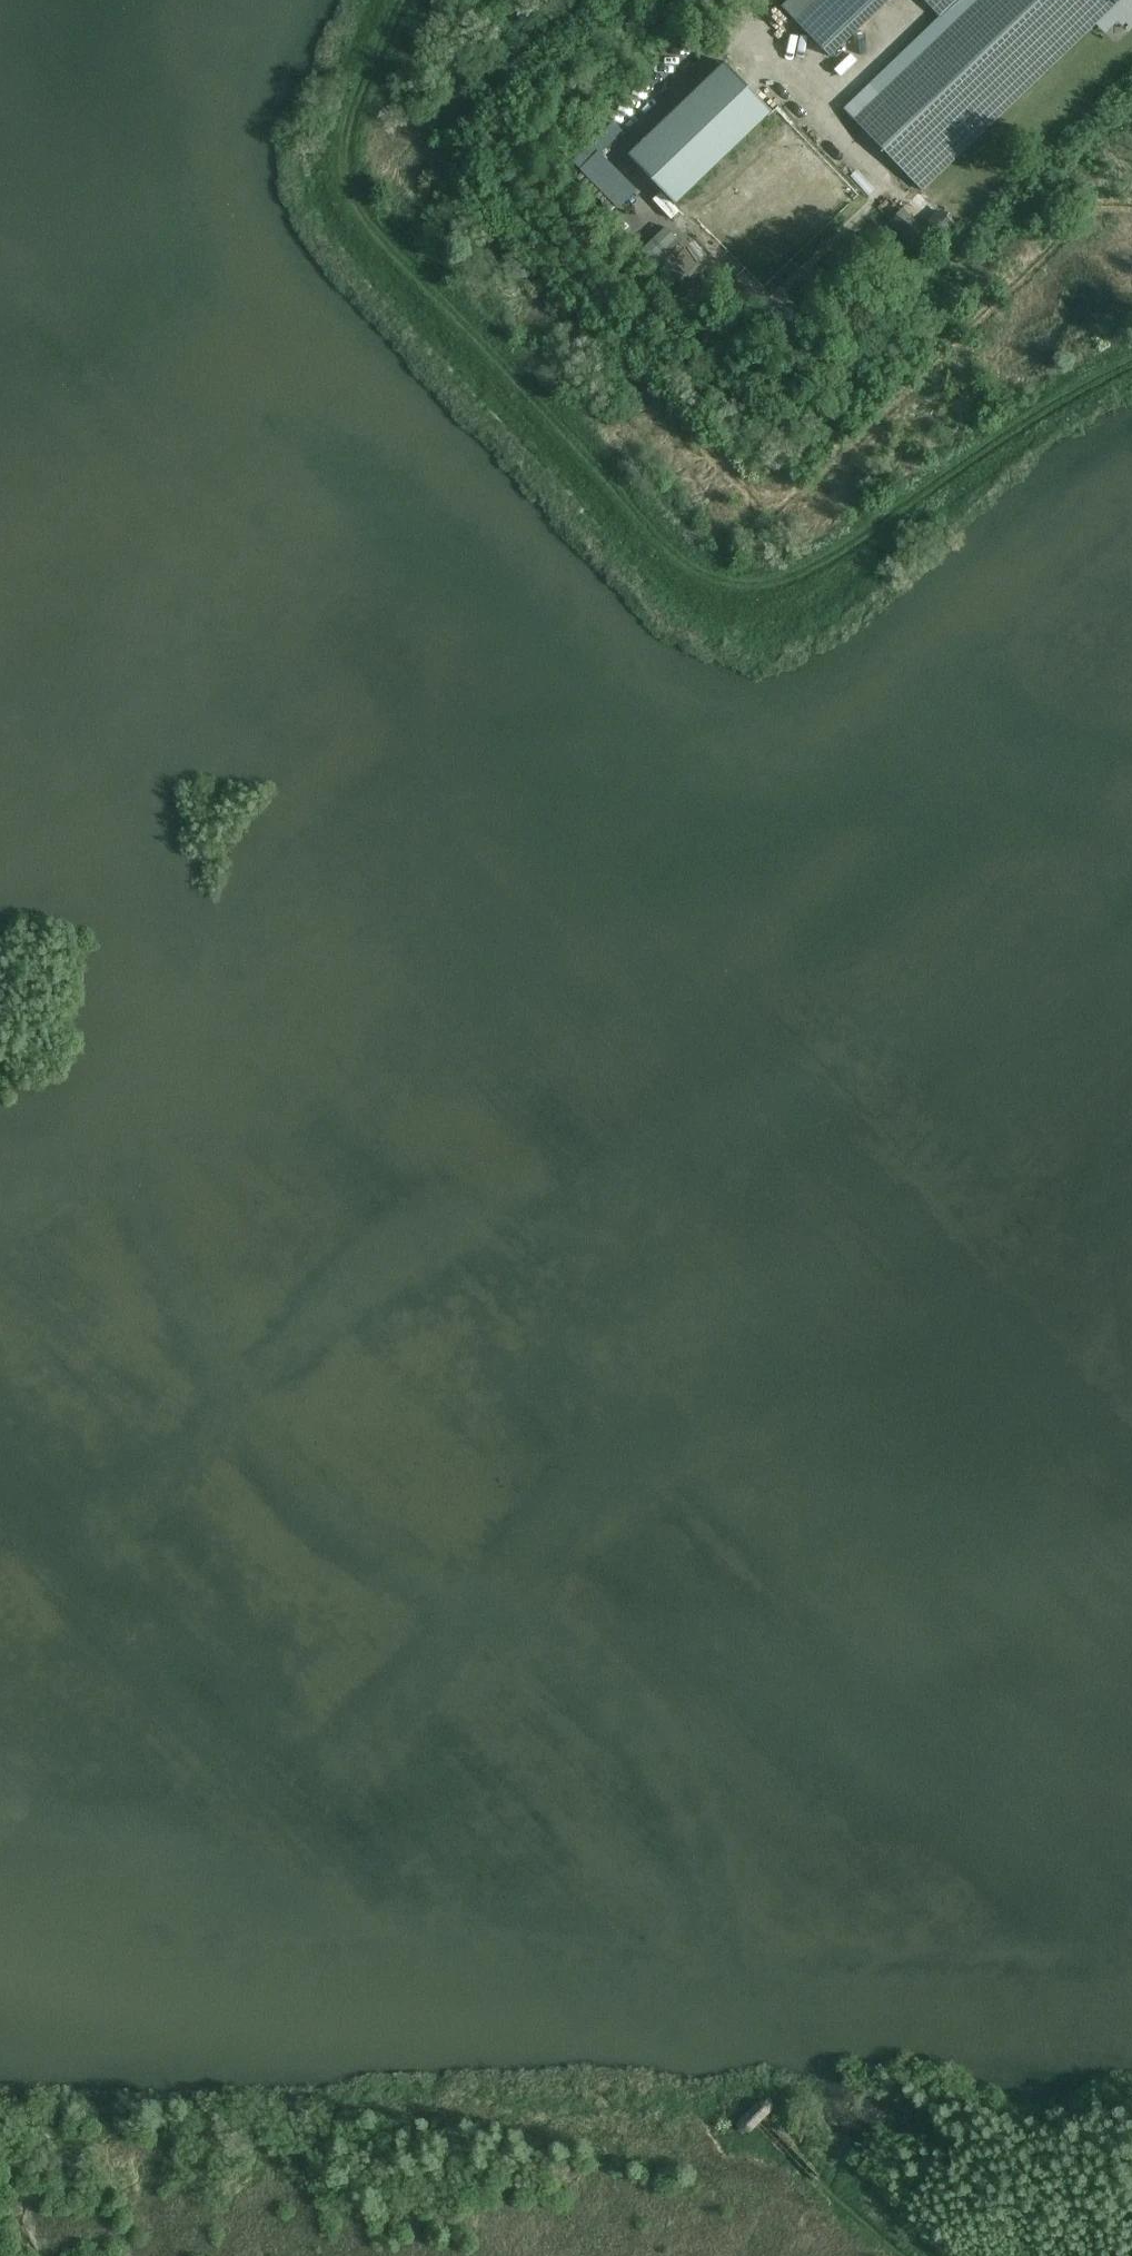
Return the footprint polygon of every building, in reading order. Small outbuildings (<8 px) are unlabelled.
[(782,6),(829,56),(887,0),(788,0),(782,6)] [(874,79),(844,109),(922,190),(1037,79),(1119,0),(924,0),(940,16),(874,79)] [(723,60),(627,152),(673,200),(770,108),(723,60)] [(915,247),(948,222),(940,212),(907,236),(915,247)]
